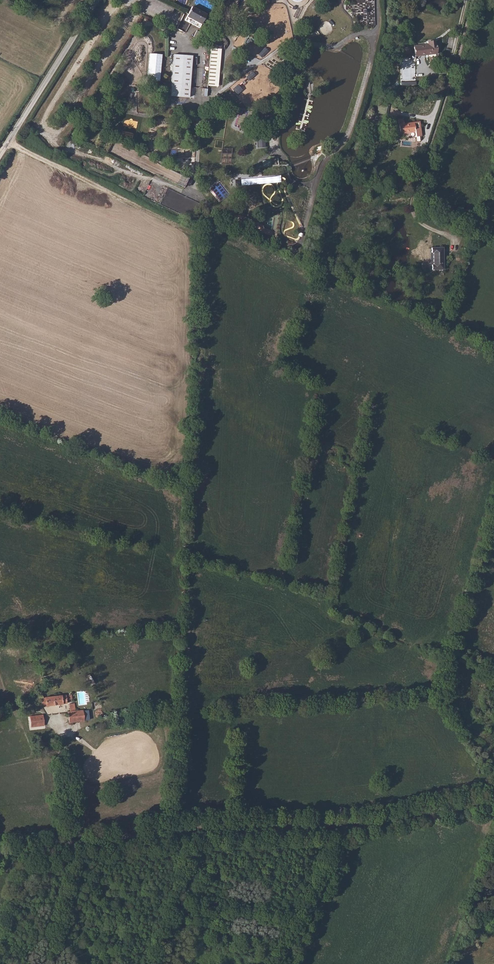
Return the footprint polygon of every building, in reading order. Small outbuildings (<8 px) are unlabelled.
[(184,21),(199,28),(206,14),(191,7),(184,21)] [(404,43),(405,53),(427,52),(427,39),(418,40),(418,43),(404,43)] [(262,57),(268,51),(265,47),(258,54),(262,57)] [(161,55),(149,54),(147,80),(159,81),(161,55)] [(192,56),(172,54),(169,96),(189,98),(192,56)] [(268,67),(275,62),(270,57),(264,62),(268,67)] [(249,81),(256,75),(251,69),(244,75),(249,81)] [(235,82),(231,87),(238,94),(243,89),(235,82)] [(393,117),(393,121),(389,120),(389,126),(408,127),(408,133),(413,133),(414,119),(409,119),(409,118),(399,117),(393,117)] [(221,163),(232,163),(232,150),(222,150),(221,163)] [(185,214),(192,199),(168,188),(161,203),(185,214)] [(426,266),(436,267),(438,246),(427,245),(426,250),(428,250),(427,261),(426,261),(426,266)] [(37,698),(38,705),(42,705),(42,707),(57,704),(57,703),(62,702),(63,700),(68,699),(68,695),(44,698),(37,698)] [(83,711),(77,712),(76,711),(74,711),(73,708),(70,708),(70,705),(71,705),(71,703),(65,704),(66,709),(63,709),(65,723),(78,721),(81,720),(85,720),(83,711)] [(37,729),(37,726),(40,725),(39,715),(25,716),(26,726),(30,726),(30,729),(37,729)] [(62,737),(63,747),(80,744),(79,735),(62,737)]
